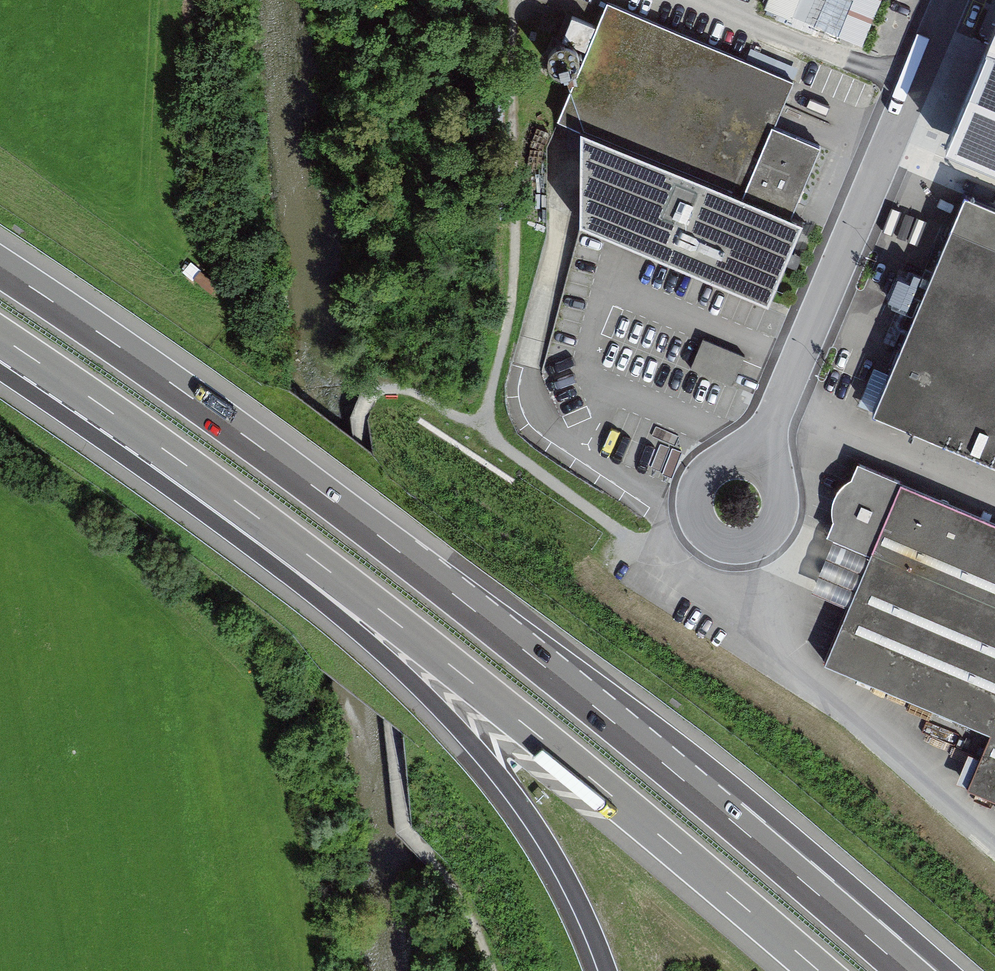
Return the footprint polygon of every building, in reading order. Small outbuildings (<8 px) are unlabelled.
[(855,0),(773,0),(768,15),(842,40),(855,0)] [(792,82),(608,5),(559,120),(582,130),(790,219),(821,148),(773,128),(792,82)] [(790,219),(582,130),(582,225),(768,305),(803,224),(790,219)] [(965,194),(872,412),(994,463),(994,206),(965,194)] [(747,358),(705,343),(694,373),(735,388),(747,358)] [(863,465),(832,539),(881,560),(836,667),(994,734),(994,521),(863,465)] [(972,791),(994,800),(994,737),(972,791)]
